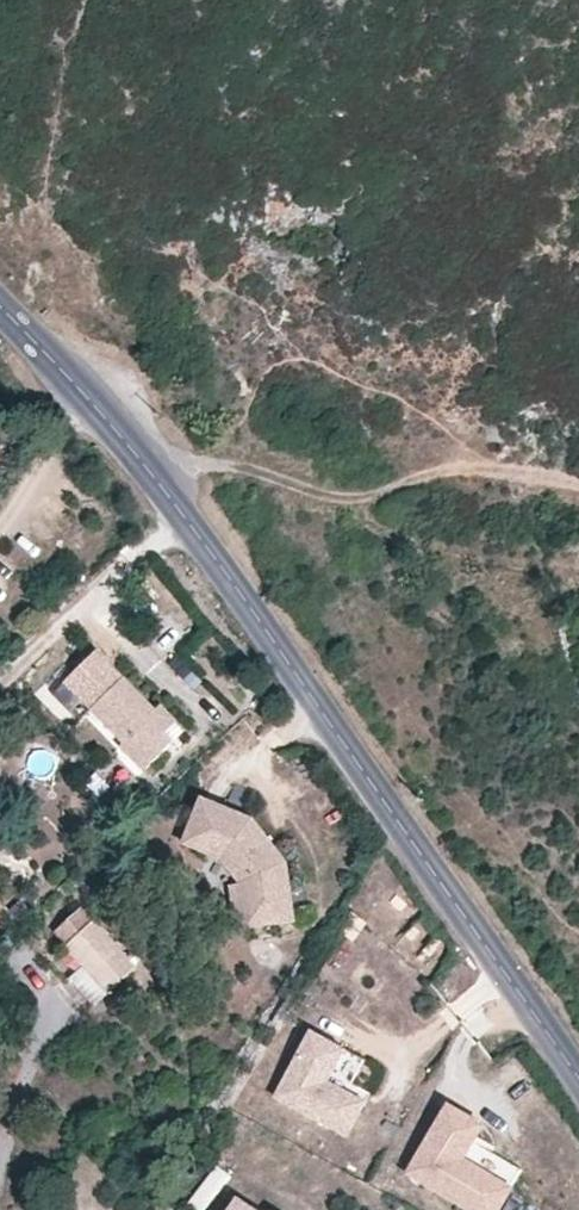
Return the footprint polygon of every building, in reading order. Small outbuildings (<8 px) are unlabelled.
[(63,682),(94,712),(126,679),(96,649),(63,682)] [(126,679),(94,712),(126,744),(129,742),(151,765),(185,734),(162,707),(157,712),(126,679)] [(129,742),(126,744),(121,750),(143,773),(151,765),(129,742)] [(221,858),(222,858),(242,883),(235,889),(234,889),(235,890),(240,934),(289,928),(282,869),(247,826),(236,822),(233,827),(218,820),(220,815),(196,805),(177,850),(201,860),(205,851),(221,858)] [(236,821),(221,815),(218,820),(233,827),(236,821)] [(216,866),(222,858),(205,851),(202,860),(216,866)] [(242,883),(222,858),(216,866),(234,889),(235,889),(242,883)] [(240,934),(235,890),(225,891),(230,935),(240,935),(240,934)] [(78,908),(51,932),(106,992),(133,968),(78,908)] [(336,929),(353,939),(365,918),(347,908),(336,929)] [(341,1053),(311,1037),(276,1101),(345,1138),(358,1114),(341,1105),(348,1094),(325,1081),(341,1053)] [(443,1100),(401,1172),(467,1209),(502,1209),(515,1187),(464,1157),(483,1123),(443,1100)] [(156,1140),(152,1146),(166,1156),(167,1156),(170,1151),(156,1140)] [(166,1156),(152,1147),(142,1162),(157,1171),(166,1156)] [(226,1209),(245,1209),(232,1201),(226,1209)]
